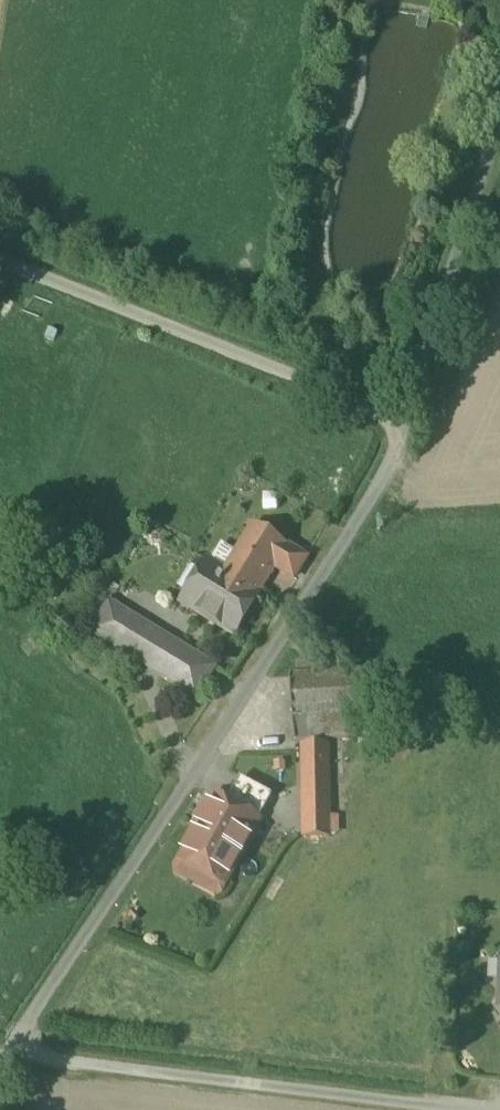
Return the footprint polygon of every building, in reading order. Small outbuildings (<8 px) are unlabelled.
[(295,551),(254,528),(224,574),(207,565),(180,609),(240,644),(295,551)] [(220,666),(115,605),(94,640),(199,701),(220,666)] [(365,678),(293,683),(298,743),(370,741),(365,678)] [(329,744),(299,746),(306,835),(336,833),(329,744)] [(266,821),(218,794),(173,869),(225,899),(266,821)]
